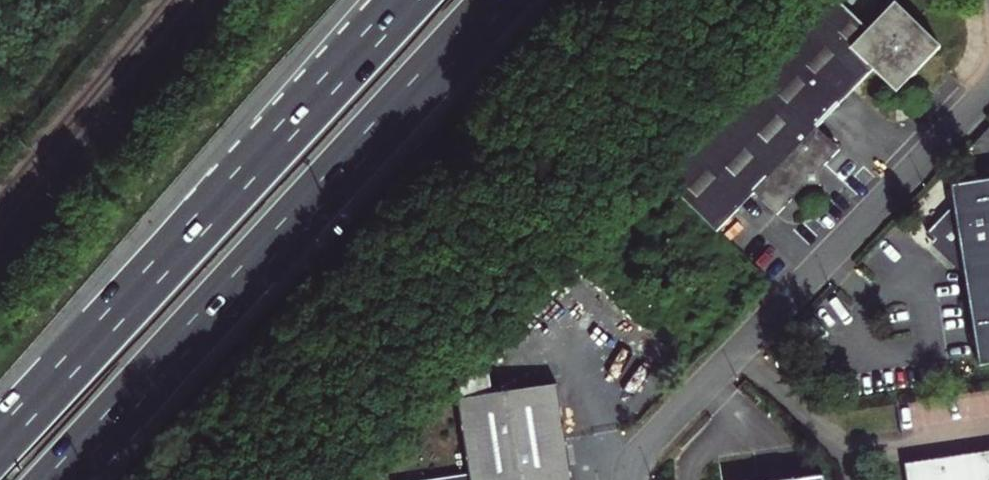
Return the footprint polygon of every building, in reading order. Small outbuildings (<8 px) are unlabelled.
[(805,187),(821,186),(820,170),(840,150),(817,129),(873,70),(897,92),(941,47),(895,3),(869,31),(837,0),(662,181),(716,233),(755,194),(777,215),(797,195),(797,187),(805,187)] [(975,182),(951,186),(954,204),(927,233),(945,250),(941,253),(951,263),(955,259),(958,263),(955,266),(965,276),(979,366),(988,364),(988,168),(975,182)] [(470,479),(572,479),(558,385),(493,394),(488,362),(485,362),(457,392),(469,475),(470,479)] [(905,464),(907,479),(988,479),(988,452),(905,464)]
